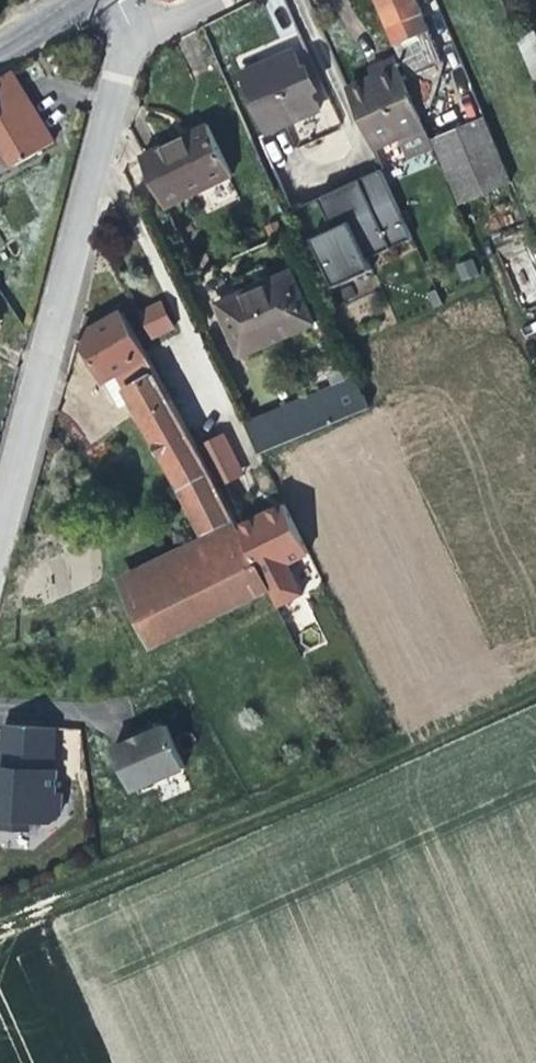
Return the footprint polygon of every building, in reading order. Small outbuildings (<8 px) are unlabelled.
[(418,0),(380,0),(411,74),(429,68),(417,35),(429,27),(418,0)] [(269,56),(248,66),(275,124),(328,102),(302,41),(269,56)] [(535,60),(535,44),(526,48),(531,62),(535,60)] [(379,67),(381,75),(386,84),(408,76),(401,58),(384,65),(379,67)] [(429,68),(411,74),(424,106),(434,103),(436,90),(434,79),(429,68)] [(14,74),(0,83),(0,160),(7,156),(14,167),(28,158),(56,142),(33,106),(14,74)] [(386,84),(381,75),(353,85),(371,130),(379,147),(428,129),(421,108),(408,76),(386,84)] [(515,184),(478,89),(457,99),(466,128),(439,140),(464,203),(515,184)] [(231,173),(210,127),(185,139),(147,158),(168,204),(231,173)] [(375,173),(365,178),(367,185),(389,176),(386,169),(375,173)] [(365,178),(302,203),(336,285),(374,269),(370,258),(415,239),(389,176),(367,185),(365,178)] [(472,258),(455,264),(460,280),(478,275),(472,258)] [(242,353),(315,322),(294,272),(236,296),(221,302),(242,353)] [(176,337),(166,312),(158,315),(170,340),(176,337)] [(158,315),(144,320),(155,346),(170,340),(158,315)] [(231,520),(214,487),(192,445),(124,317),(77,342),(76,346),(85,363),(94,379),(115,369),(128,396),(201,535),(231,520)] [(128,396),(115,369),(94,379),(107,406),(128,396)] [(370,409),(358,379),(243,428),(258,458),(370,409)] [(216,432),(192,445),(214,487),(238,474),(216,432)] [(309,568),(281,509),(263,517),(237,530),(263,588),(276,616),(300,604),(288,577),(309,568)] [(237,530),(231,520),(201,535),(110,582),(145,648),(263,588),(237,530)] [(137,735),(107,748),(125,791),(178,768),(159,725),(137,735)] [(0,734),(0,837),(20,838),(21,827),(43,828),(54,817),(54,804),(47,804),(44,733),(0,734)]
